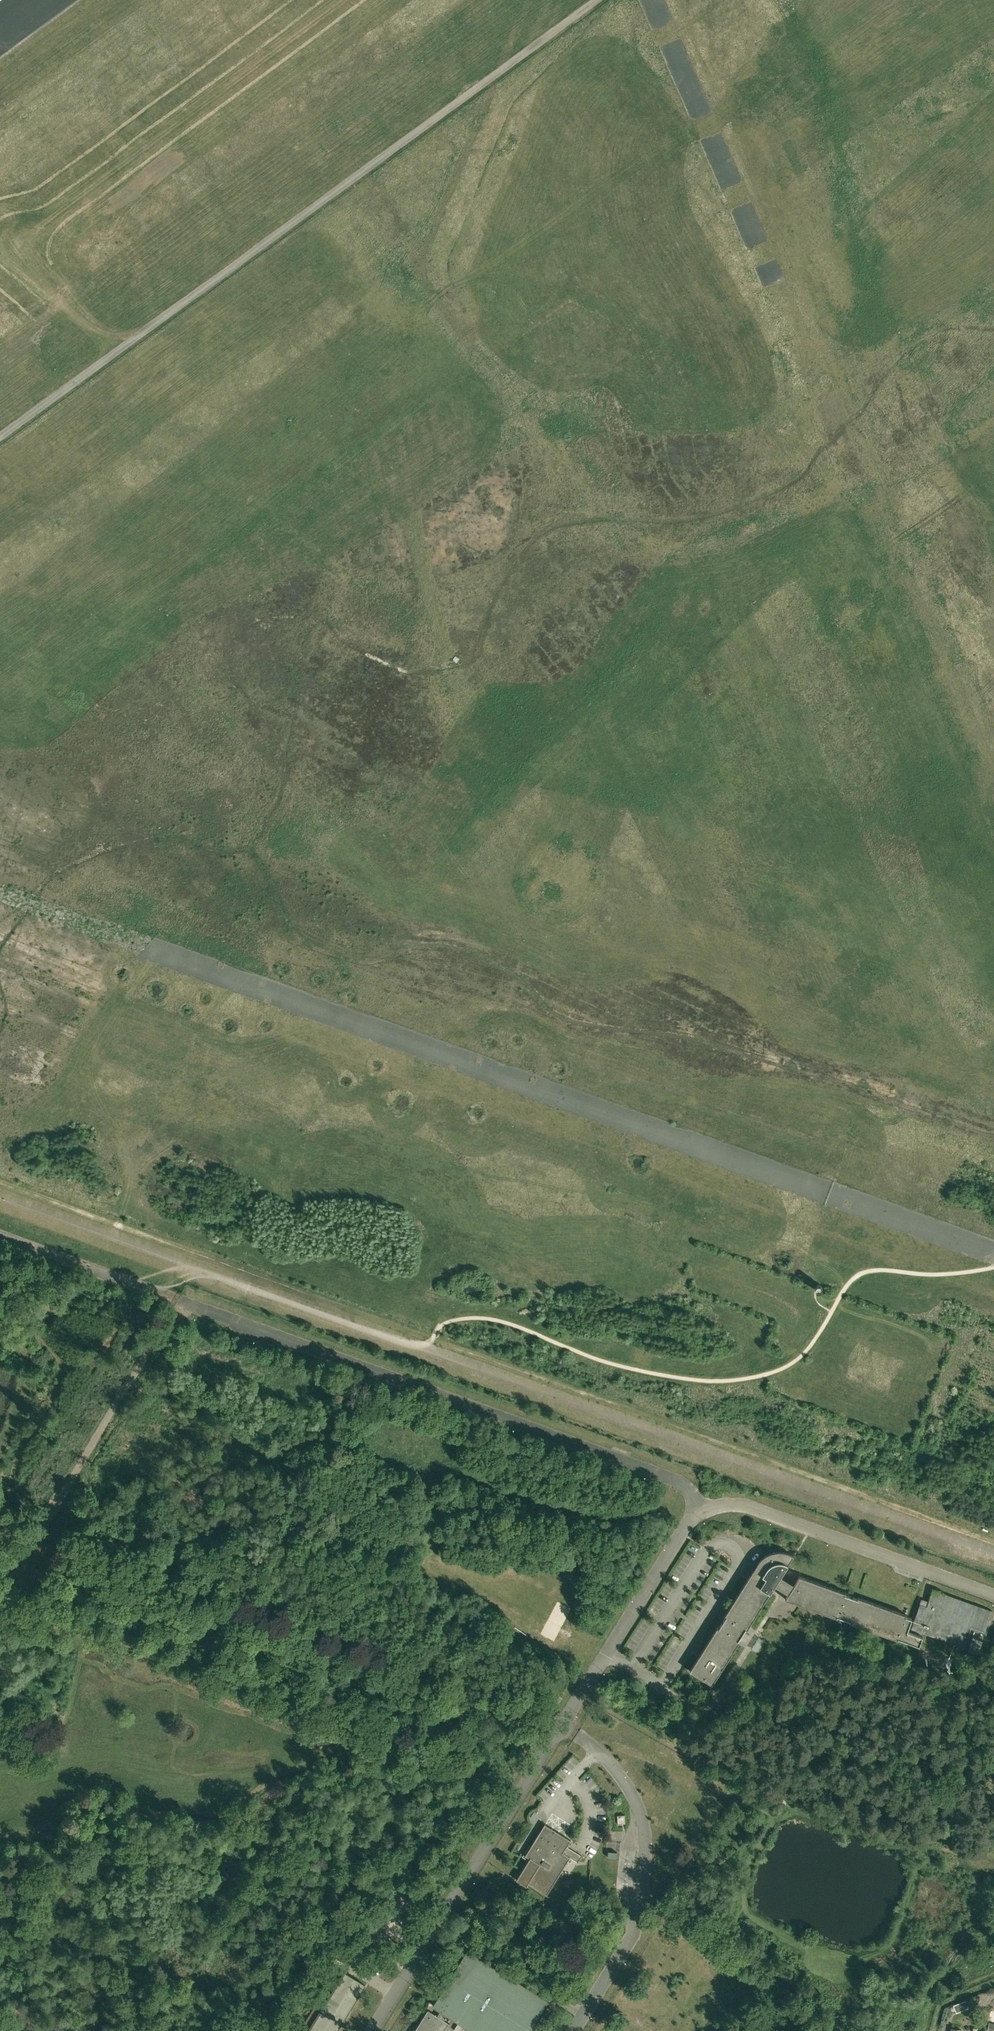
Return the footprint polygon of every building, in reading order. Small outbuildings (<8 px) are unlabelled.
[(137,1308),(133,1319),(148,1324),(152,1314),(137,1308)] [(698,1657),(690,1671),(691,1671),(699,1676),(708,1682),(712,1684),(711,1684),(712,1685),(737,1645),(740,1640),(739,1640),(743,1633),(746,1629),(747,1630),(747,1629),(750,1625),(770,1593),(775,1585),(788,1594),(786,1598),(785,1598),(785,1599),(800,1604),(837,1618),(838,1617),(837,1617),(837,1616),(850,1620),(850,1621),(849,1621),(849,1622),(898,1640),(899,1639),(898,1639),(898,1638),(919,1645),(923,1636),(907,1631),(909,1627),(912,1618),(908,1616),(908,1617),(906,1616),(906,1615),(907,1616),(907,1615),(858,1597),(857,1598),(858,1598),(858,1599),(845,1594),(846,1593),(846,1594),(846,1593),(799,1576),(799,1577),(794,1585),(781,1576),(785,1569),(794,1555),(793,1555),(791,1558),(788,1556),(785,1555),(783,1555),(781,1554),(779,1554),(777,1554),(774,1555),(772,1555),(770,1556),(768,1557),(766,1558),(765,1560),(763,1561),(762,1563),(758,1568),(757,1567),(757,1568),(756,1568),(755,1569),(755,1570),(755,1571),(756,1572),(753,1576),(751,1575),(750,1575),(724,1616),(725,1616),(726,1616),(719,1627),(718,1627),(719,1627),(718,1626),(701,1653),(698,1657)] [(928,1601),(926,1606),(920,1604),(911,1628),(971,1650),(970,1650),(971,1651),(971,1650),(975,1651),(975,1652),(976,1652),(977,1652),(992,1610),(933,1588),(928,1601)] [(545,1824),(528,1851),(533,1854),(516,1880),(527,1886),(528,1883),(547,1894),(571,1857),(563,1852),(571,1840),(545,1824)] [(434,2004),(433,2005),(441,2010),(437,2015),(428,2009),(414,2030),(445,2030),(450,2023),(444,2020),(448,2014),(475,2030),(528,2030),(548,2000),(468,1949),(434,2004)] [(345,1972),(344,1973),(340,1979),(340,1980),(336,1987),(335,1987),(331,1994),(330,1995),(331,1995),(326,2002),(322,2009),(321,2009),(321,2010),(317,2017),(312,2024),(312,2025),(308,2030),(337,2030),(337,2029),(342,2022),(346,2015),(347,2015),(347,2014),(351,2007),(352,2007),(351,2007),(356,2000),(356,1999),(360,1992),(361,1992),(365,1985),(365,1984),(345,1972)] [(989,2022),(989,2023),(986,2022),(984,2029),(987,2030),(993,2030),(993,2023),(989,2022)]
